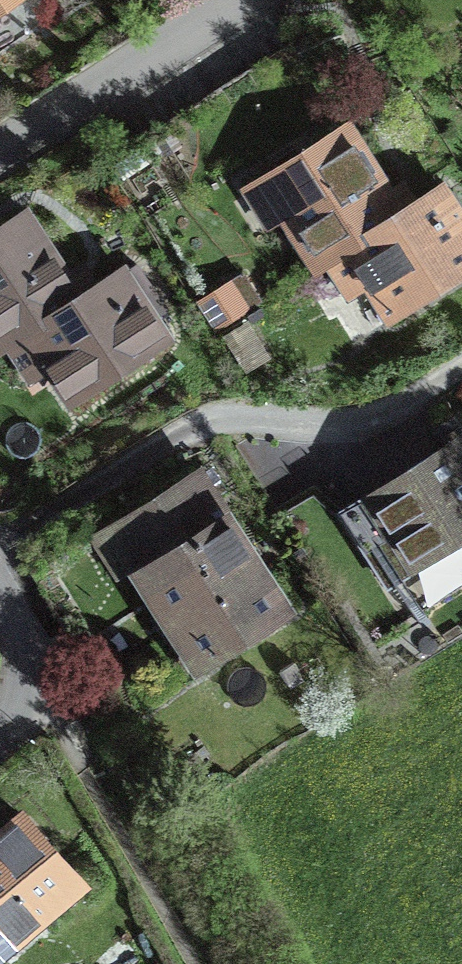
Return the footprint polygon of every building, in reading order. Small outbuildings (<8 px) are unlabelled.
[(14,0),(0,0),(0,9),(14,0)] [(321,266),(325,263),(347,249),(346,248),(398,215),(397,213),(342,129),(265,179),(321,266)] [(325,263),(349,300),(370,286),(391,317),(461,272),(461,218),(441,185),(397,213),(398,215),(346,248),(347,249),(325,263)] [(78,297),(24,212),(0,228),(0,348),(1,350),(27,333),(26,331),(79,298),(78,297)] [(26,331),(27,333),(70,400),(165,340),(121,270),(78,297),(79,298),(26,331)] [(243,273),(199,301),(217,329),(261,300),(243,273)] [(455,441),(342,512),(388,584),(461,538),(461,453),(455,441)] [(148,581),(158,596),(243,542),(197,471),(112,525),(148,581)] [(112,525),(49,565),(85,622),(148,581),(112,525)] [(158,596),(202,665),(287,610),(243,542),(158,596)] [(0,835),(0,950),(77,885),(21,818),(0,835)]
